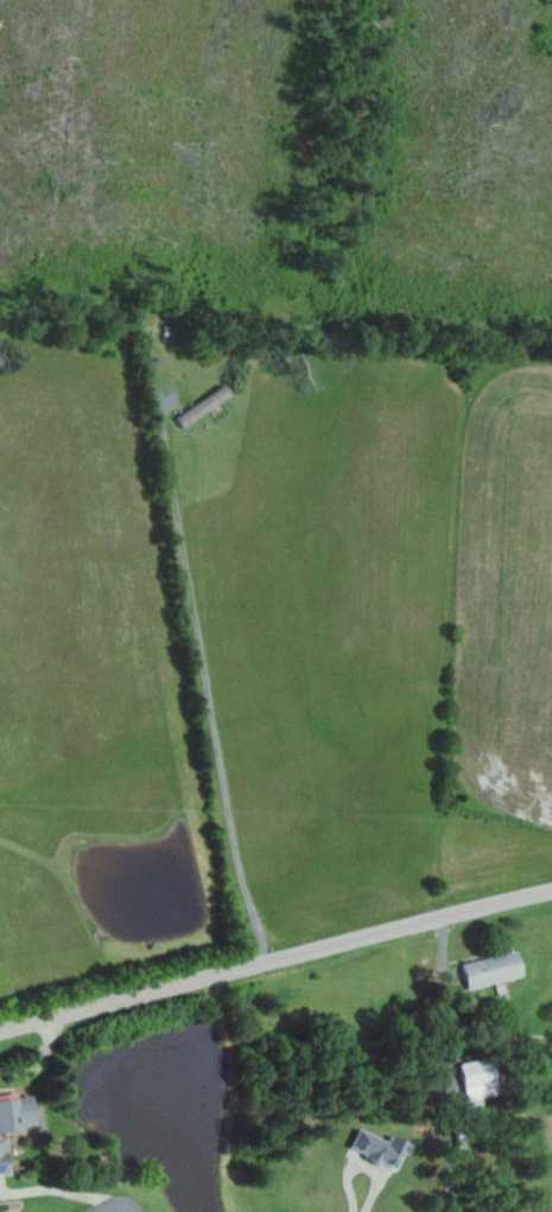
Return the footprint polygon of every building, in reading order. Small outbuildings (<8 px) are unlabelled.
[(463,963),(470,989),(525,973),(518,948),(463,963)] [(467,1099),(500,1094),(495,1056),(461,1061),(467,1099)] [(38,1126),(34,1095),(0,1099),(0,1130),(38,1126)] [(388,1141),(360,1127),(351,1146),(397,1169),(411,1141),(393,1132),(388,1141)] [(11,1172),(7,1139),(0,1140),(0,1173),(11,1172)]
